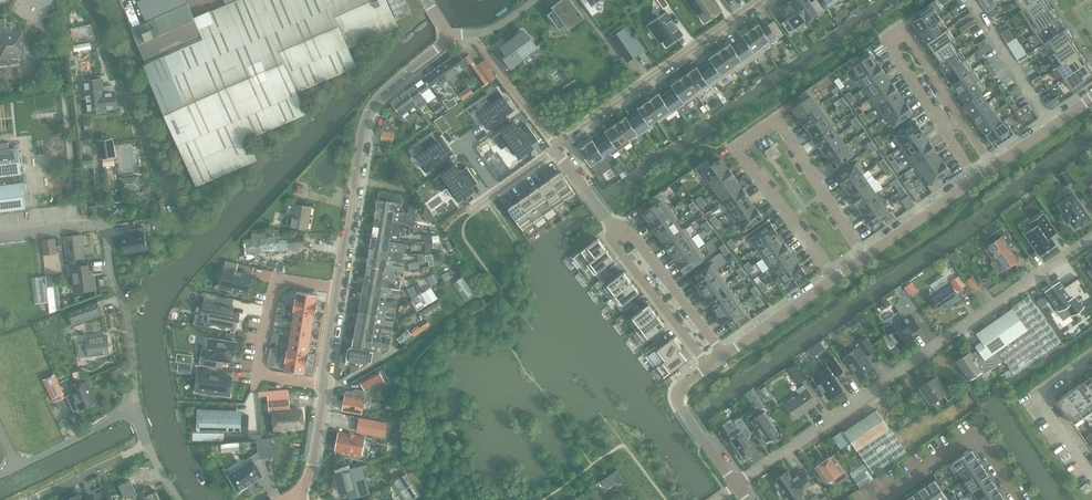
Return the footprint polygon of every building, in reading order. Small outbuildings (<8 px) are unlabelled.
[(399,27),(387,0),(236,0),(224,5),(195,18),(188,3),(132,28),(147,63),(144,64),(197,186),(257,160),(248,139),(307,113),(298,92),(357,66),(349,48),(399,27)] [(396,18),(411,11),(406,0),(388,0),(396,18)] [(570,0),(562,0),(556,4),(558,6),(548,14),(560,30),(567,25),(569,28),(583,17),(570,0)] [(663,9),(669,5),(666,0),(657,0),(663,9)] [(700,14),(705,21),(720,10),(713,0),(690,0),(700,14)] [(806,21),(792,0),(780,9),(787,19),(782,23),(790,35),(796,31),(795,29),(806,21)] [(811,3),(809,0),(792,0),(806,21),(817,13),(818,15),(825,11),(817,0),(814,0),(811,3)] [(1022,9),(1020,11),(1037,0),(1015,0),(1022,9)] [(1028,22),(1050,6),(1046,0),(1037,0),(1020,11),(1028,22)] [(1050,6),(1028,22),(1035,33),(1058,17),(1050,6)] [(993,11),(995,10),(994,8),(994,7),(987,12),(991,18),(995,15),(993,11)] [(920,33),(940,19),(933,8),(913,23),(920,33)] [(667,13),(652,23),(667,44),(682,33),(667,13)] [(1058,17),(1035,33),(1043,44),(1066,28),(1058,17)] [(18,54),(26,53),(23,32),(15,33),(14,28),(12,26),(7,27),(6,18),(0,19),(0,53),(0,56),(0,65),(19,63),(18,54)] [(927,43),(947,28),(940,19),(920,33),(927,43)] [(964,25),(967,29),(976,24),(973,20),(964,25)] [(784,35),(774,21),(769,25),(768,24),(762,28),(759,24),(750,30),(765,51),(766,51),(763,46),(768,42),(770,45),(784,35)] [(75,43),(96,39),(92,24),(72,28),(75,43)] [(612,36),(629,61),(645,50),(628,25),(612,36)] [(934,52),(954,38),(947,28),(927,43),(934,52)] [(1066,28),(1043,44),(1050,54),(1048,56),(1073,39),(1066,28)] [(1001,34),(1004,39),(1012,34),(1008,29),(1001,34)] [(765,51),(750,30),(742,35),(744,38),(745,40),(739,44),(751,61),(765,51)] [(505,60),(499,64),(505,71),(511,67),(537,47),(529,38),(528,39),(523,32),(502,48),(507,55),(504,57),(505,60)] [(1012,34),(1004,39),(1007,44),(1015,39),(1012,34)] [(938,64),(959,49),(956,50),(950,42),(954,39),(954,38),(934,52),(940,62),(938,63),(938,64)] [(1048,56),(1056,67),(1079,51),(1071,41),(1074,39),(1073,39),(1048,56)] [(89,42),(73,45),(74,51),(91,48),(89,42)] [(751,61),(739,44),(733,48),(732,46),(730,43),(722,49),(737,71),(751,61)] [(980,57),(993,48),(990,43),(980,49),(977,51),(980,57)] [(737,71),(722,49),(709,58),(711,61),(713,65),(707,69),(716,82),(735,69),(736,71),(737,71)] [(945,74),(966,59),(959,49),(938,64),(945,74)] [(1056,67),(1064,78),(1086,62),(1079,51),(1056,67)] [(455,56),(440,66),(449,79),(459,72),(467,66),(458,53),(455,56)] [(860,77),(878,63),(877,64),(870,54),(861,60),(857,55),(845,63),(850,70),(853,68),(860,77)] [(952,83),(973,69),(966,59),(945,74),(952,83)] [(53,74),(52,60),(41,61),(42,75),(53,74)] [(496,77),(484,61),(478,65),(489,82),(496,77)] [(1072,89),(1077,86),(1083,82),(1091,75),(1091,70),(1086,62),(1064,78),(1072,89)] [(863,89),(885,73),(878,63),(860,77),(866,86),(863,88),(863,89)] [(489,82),(478,65),(471,70),(483,87),(489,82)] [(440,66),(425,76),(434,89),(449,79),(440,66)] [(716,82),(707,69),(701,73),(698,69),(697,67),(684,76),(697,95),(716,82)] [(959,93),(980,79),(973,69),(952,83),(959,93)] [(870,99),(892,83),(891,83),(884,75),(886,74),(885,73),(863,89),(870,99)] [(697,95),(684,76),(671,85),(673,87),(675,92),(669,96),(678,109),(697,95)] [(432,92),(422,78),(414,84),(428,103),(436,96),(432,92)] [(102,79),(85,81),(88,112),(106,110),(106,109),(116,108),(113,87),(103,88),(102,79)] [(964,104),(986,89),(980,79),(959,93),(965,102),(963,104),(964,104)] [(877,108),(899,93),(892,83),(870,99),(877,108)] [(428,103),(414,84),(406,90),(420,108),(428,103)] [(821,104),(810,88),(798,96),(802,102),(793,108),(800,118),(799,119),(821,104)] [(487,129),(491,127),(495,133),(511,122),(506,116),(513,111),(498,89),(497,90),(498,91),(495,93),(488,98),(487,97),(490,103),(491,104),(486,107),(483,109),(482,108),(481,109),(482,110),(476,114),(484,126),(487,129)] [(970,114),(989,101),(986,102),(980,93),(986,89),(964,104),(970,114)] [(420,108),(406,90),(398,96),(412,114),(420,108)] [(884,118),(906,103),(906,102),(904,103),(898,94),(899,93),(877,108),(884,118)] [(659,122),(678,109),(669,96),(663,100),(660,96),(659,94),(646,103),(659,122)] [(412,114),(398,96),(391,101),(391,102),(401,116),(404,120),(412,115),(412,114)] [(1057,97),(1046,104),(1050,110),(1061,103),(1057,97)] [(447,99),(443,101),(449,110),(457,103),(454,98),(450,101),(448,100),(447,99)] [(977,124),(996,111),(989,101),(970,114),(977,124)] [(659,122),(646,103),(637,108),(639,111),(640,113),(635,117),(645,132),(653,126),(652,124),(657,120),(659,122)] [(894,126),(913,113),(906,103),(884,118),(884,119),(887,117),(894,126)] [(1019,118),(1032,110),(1028,103),(1028,104),(1015,112),(1019,118)] [(441,104),(434,110),(437,114),(445,108),(441,104)] [(806,129),(828,114),(821,104),(799,119),(806,129)] [(984,134),(1005,119),(1004,119),(1002,121),(996,111),(977,124),(984,134)] [(813,139),(835,123),(828,114),(806,129),(807,129),(813,138),(812,138),(813,139)] [(443,115),(434,121),(443,133),(451,127),(443,115)] [(645,132),(635,117),(629,121),(627,119),(626,116),(617,122),(631,142),(631,141),(630,139),(636,135),(637,137),(645,132)] [(395,128),(388,118),(384,121),(382,130),(395,132),(395,128)] [(1012,130),(1005,119),(984,134),(991,144),(1012,130)] [(900,147),(923,132),(915,121),(893,137),(900,147)] [(534,148),(532,145),(538,140),(527,125),(521,129),(516,122),(493,138),(494,139),(496,137),(496,138),(503,147),(501,149),(501,150),(507,146),(509,144),(513,150),(514,152),(514,153),(513,154),(513,155),(515,154),(519,159),(531,151),(534,148)] [(631,142),(617,122),(604,131),(606,134),(609,138),(603,142),(612,155),(631,142)] [(819,149),(838,135),(832,126),(835,124),(835,123),(813,139),(819,149)] [(393,143),(395,132),(382,130),(380,146),(386,147),(393,143)] [(907,157),(929,142),(929,141),(928,142),(922,133),(923,132),(900,147),(907,157)] [(454,162),(449,156),(453,153),(450,150),(442,138),(436,142),(432,135),(431,136),(432,137),(430,138),(422,144),(421,143),(420,144),(424,149),(425,150),(421,153),(417,156),(416,155),(415,155),(427,172),(434,167),(438,173),(454,162)] [(826,158),(848,143),(848,142),(845,145),(838,135),(819,149),(820,149),(821,148),(827,157),(826,158)] [(113,139),(97,140),(99,158),(102,158),(114,156),(115,156),(113,139)] [(610,153),(611,155),(612,155),(603,142),(597,146),(594,142),(592,140),(579,149),(591,167),(610,153)] [(0,143),(0,151),(9,150),(9,142),(0,143)] [(914,167),(936,151),(929,142),(907,157),(914,167)] [(833,169),(856,153),(848,143),(826,158),(833,169)] [(775,154),(771,147),(765,152),(769,158),(775,154)] [(22,209),(16,150),(9,150),(0,151),(0,211),(22,209)] [(924,174),(943,161),(942,161),(935,153),(937,152),(936,151),(914,167),(921,177),(924,174)] [(114,156),(102,158),(103,166),(115,165),(114,156)] [(707,184),(729,168),(728,168),(727,169),(720,159),(711,165),(707,159),(695,168),(707,184)] [(94,161),(85,162),(86,170),(95,169),(94,161)] [(943,161),(924,174),(932,185),(928,187),(932,193),(944,184),(940,179),(950,171),(943,161)] [(843,187),(865,172),(858,162),(836,177),(843,187)] [(474,191),(472,187),(478,183),(467,167),(460,171),(455,164),(433,180),(434,181),(435,180),(436,180),(442,190),(441,191),(441,192),(448,187),(454,195),(452,196),(453,197),(455,196),(456,198),(459,202),(470,193),(474,191)] [(618,164),(614,166),(619,173),(623,171),(618,164)] [(717,191),(735,178),(729,168),(707,184),(710,182),(717,191)] [(1064,171),(1058,175),(1065,186),(1071,181),(1064,171)] [(576,194),(560,172),(550,179),(565,201),(575,194),(575,195),(576,194)] [(850,197),(869,184),(862,175),(865,173),(865,172),(843,187),(843,188),(844,187),(851,196),(849,197),(850,197)] [(724,201),(742,188),(742,187),(741,188),(735,179),(736,179),(735,178),(717,191),(724,201)] [(565,201),(550,179),(539,187),(554,208),(565,201)] [(857,207),(875,194),(869,184),(850,197),(857,207)] [(554,208),(539,187),(529,194),(544,215),(554,208)] [(727,213),(749,198),(742,188),(724,201),(730,210),(727,212),(727,213)] [(378,200),(377,209),(395,212),(395,211),(397,203),(400,204),(402,195),(380,191),(379,200),(378,200)] [(1059,205),(1064,213),(1062,214),(1068,223),(1070,221),(1075,228),(1080,224),(1082,226),(1091,220),(1089,217),(1081,205),(1082,205),(1080,202),(1079,202),(1074,195),(1072,196),(1069,191),(1064,195),(1067,199),(1059,205)] [(671,208),(660,192),(648,201),(652,206),(643,213),(650,223),(649,224),(671,208)] [(544,215),(529,194),(519,201),(533,222),(533,223),(535,225),(546,217),(544,215)] [(863,217),(882,204),(875,194),(857,207),(858,207),(864,215),(863,216),(863,217)] [(734,223),(756,207),(755,208),(748,199),(750,198),(749,198),(727,213),(734,223)] [(533,222),(519,201),(508,209),(523,231),(524,230),(523,230),(533,223),(533,222)] [(308,229),(312,207),(295,204),(293,218),(288,217),(287,225),(308,229)] [(897,217),(892,210),(889,213),(882,204),(863,217),(871,227),(881,220),(885,226),(891,221),(897,217)] [(409,206),(408,213),(408,214),(412,215),(413,214),(416,215),(417,207),(409,206)] [(744,231),(763,218),(756,207),(734,223),(734,224),(738,221),(744,231)] [(656,234),(678,218),(671,208),(649,224),(656,234)] [(401,212),(395,211),(395,212),(377,209),(375,218),(400,222),(401,220),(404,220),(411,221),(412,219),(412,215),(408,214),(408,213),(401,212)] [(427,213),(424,215),(430,224),(433,222),(435,221),(429,211),(427,213)] [(1043,213),(1031,222),(1034,227),(1024,234),(1040,256),(1056,245),(1051,238),(1057,233),(1043,213)] [(403,222),(400,222),(375,218),(374,227),(401,232),(407,233),(407,232),(408,229),(402,228),(403,222)] [(663,244),(685,228),(685,227),(681,230),(675,221),(679,219),(678,218),(656,234),(657,233),(664,242),(662,243),(663,244)] [(755,249),(778,233),(770,223),(748,238),(755,249)] [(670,253),(692,238),(691,237),(697,233),(691,225),(686,229),(685,228),(663,244),(670,253)] [(129,235),(121,237),(123,253),(147,249),(144,227),(129,230),(129,235)] [(400,236),(401,232),(374,227),(372,236),(391,239),(397,240),(398,235),(400,236)] [(1002,228),(988,238),(992,244),(987,247),(984,249),(985,250),(993,261),(993,262),(997,259),(1004,270),(1018,260),(1009,248),(1015,245),(1007,233),(1006,234),(1002,228)] [(265,231),(252,233),(252,239),(266,238),(279,236),(278,230),(265,231)] [(762,258),(785,243),(784,242),(783,243),(777,234),(778,234),(778,233),(755,249),(762,258)] [(83,234),(65,236),(67,260),(85,259),(83,238),(83,234)] [(242,250),(243,254),(305,249),(304,234),(244,240),(244,250),(242,250)] [(391,240),(391,239),(372,236),(372,237),(370,247),(404,253),(405,244),(391,242),(391,240)] [(56,237),(43,239),(44,252),(58,251),(56,237)] [(676,263),(699,248),(692,238),(670,253),(670,254),(671,253),(677,262),(676,263)] [(586,264),(606,249),(598,239),(573,258),(573,259),(574,258),(582,269),(587,265),(586,264)] [(449,240),(445,242),(449,250),(453,248),(449,240)] [(772,266),(791,253),(785,243),(762,258),(763,259),(766,257),(772,266)] [(404,253),(370,247),(368,257),(394,261),(402,263),(404,253)] [(684,274),(706,258),(699,248),(676,263),(684,274)] [(614,260),(606,249),(586,264),(587,265),(595,275),(614,260)] [(779,276),(798,262),(797,263),(791,254),(792,253),(791,253),(772,266),(779,276)] [(433,254),(425,255),(426,261),(429,261),(429,266),(434,265),(433,254)] [(368,257),(367,266),(404,272),(404,268),(393,266),(394,261),(368,257)] [(236,264),(226,262),(220,288),(246,293),(250,276),(241,274),(234,272),(236,264)] [(805,273),(798,262),(779,276),(786,285),(782,287),(787,294),(799,286),(795,280),(805,273)] [(698,289),(720,273),(713,263),(691,278),(698,289)] [(75,292),(92,290),(89,265),(72,267),(75,292)] [(403,276),(404,272),(367,266),(365,275),(396,280),(397,276),(397,275),(403,276)] [(612,296),(631,282),(623,271),(615,278),(610,272),(602,278),(606,284),(603,287),(612,298),(613,297),(612,296)] [(479,289),(468,273),(453,283),(465,300),(479,289)] [(705,299),(727,283),(720,273),(698,289),(700,288),(706,297),(705,298),(705,299)] [(35,303),(48,302),(47,286),(45,275),(38,276),(33,276),(35,303)] [(401,281),(396,280),(365,275),(364,283),(400,290),(400,286),(401,281)] [(434,275),(428,278),(431,286),(438,282),(434,275)] [(943,276),(930,285),(935,292),(929,297),(939,312),(959,298),(949,283),(948,283),(943,276)] [(958,277),(951,282),(957,291),(964,286),(958,277)] [(972,277),(966,281),(972,291),(979,287),(972,277)] [(1083,307),(1080,302),(1081,301),(1083,300),(1083,302),(1091,296),(1078,278),(1069,283),(1065,287),(1061,282),(1059,283),(1047,291),(1059,309),(1057,310),(1063,320),(1068,316),(1070,315),(1071,314),(1072,314),(1083,307)] [(990,279),(983,284),(986,288),(993,283),(990,279)] [(639,292),(631,282),(612,296),(613,297),(620,307),(639,292)] [(399,295),(400,290),(364,283),(362,293),(380,296),(388,297),(388,298),(391,298),(391,293),(399,295)] [(712,308),(734,293),(727,283),(705,299),(712,308)] [(911,283),(904,288),(909,295),(916,290),(911,283)] [(47,286),(48,302),(49,310),(49,314),(56,311),(56,308),(53,286),(53,285),(47,286)] [(413,286),(406,289),(410,295),(416,291),(413,286)] [(431,288),(412,299),(418,311),(438,299),(431,288)] [(298,291),(297,292),(296,298),(295,298),(293,311),(294,311),(314,315),(315,315),(315,314),(316,309),(317,308),(317,303),(318,302),(316,302),(317,295),(318,294),(317,294),(308,293),(307,293),(298,291)] [(393,302),(380,300),(380,296),(362,293),(360,302),(397,308),(398,301),(393,300),(393,302)] [(719,318),(741,303),(734,293),(712,308),(712,309),(713,308),(719,317),(718,318),(719,318)] [(906,295),(898,300),(908,314),(915,309),(906,295)] [(1012,308),(977,334),(982,341),(975,346),(979,352),(991,369),(1004,360),(1015,376),(1061,343),(1028,296),(1012,307),(1012,308)] [(1042,297),(1036,301),(1040,308),(1047,303),(1042,297)] [(211,298),(208,313),(214,315),(212,325),(230,328),(230,326),(238,327),(240,314),(234,313),(235,307),(225,305),(226,301),(211,298)] [(68,311),(68,312),(73,325),(103,314),(98,301),(98,300),(68,311)] [(438,301),(422,311),(425,315),(441,306),(438,301)] [(396,313),(397,308),(360,302),(359,311),(387,316),(388,311),(396,313)] [(752,319),(741,303),(719,318),(726,328),(736,321),(740,327),(752,319)] [(636,331),(657,315),(649,304),(641,310),(636,304),(632,308),(636,314),(628,320),(636,331)] [(293,321),(313,324),(314,315),(294,311),(293,321)] [(386,320),(387,316),(359,311),(357,320),(393,326),(394,322),(386,320)] [(863,314),(857,318),(861,323),(865,321),(866,317),(863,314)] [(644,342),(665,326),(657,315),(636,331),(644,342)] [(884,337),(891,347),(896,344),(900,350),(914,339),(910,334),(920,327),(911,315),(901,321),(899,318),(884,328),(888,333),(884,337)] [(392,331),(393,326),(357,320),(356,329),(381,333),(382,329),(392,331)] [(313,324),(293,321),(291,331),(311,334),(313,324)] [(413,332),(412,333),(414,337),(431,325),(429,321),(420,328),(413,332)] [(381,338),(381,333),(356,329),(354,338),(381,343),(382,339),(381,338)] [(291,331),(289,340),(310,344),(311,334),(291,331)] [(410,333),(399,340),(403,346),(414,339),(410,333)] [(88,357),(110,354),(108,336),(85,339),(86,344),(77,345),(79,354),(87,353),(88,357)] [(679,350),(682,348),(673,336),(665,343),(661,338),(652,344),(656,349),(655,351),(663,361),(663,362),(679,349),(679,350)] [(202,348),(199,365),(217,368),(218,359),(232,361),(233,354),(234,354),(236,342),(210,339),(203,338),(202,348)] [(354,338),(352,347),(371,351),(380,352),(381,348),(389,349),(390,344),(385,344),(381,343),(354,338)] [(859,343),(856,345),(858,347),(844,357),(859,378),(873,368),(866,357),(867,356),(875,351),(866,338),(859,343)] [(310,344),(289,340),(288,350),(308,353),(310,344)] [(821,342),(813,348),(818,355),(826,349),(821,342)] [(380,356),(380,352),(371,351),(352,347),(349,350),(348,357),(350,360),(349,366),(360,368),(360,367),(361,368),(364,366),(364,362),(369,363),(380,356)] [(294,371),(295,371),(304,373),(305,373),(306,366),(307,366),(307,365),(308,360),(308,359),(309,354),(309,353),(308,353),(288,350),(287,349),(285,363),(286,363),(285,369),(285,370),(294,371)] [(687,360),(679,350),(679,349),(663,362),(663,361),(656,366),(664,377),(663,377),(664,378),(687,360)] [(991,369),(979,352),(973,356),(970,352),(956,362),(969,380),(982,371),(984,374),(991,369)] [(834,358),(826,363),(829,367),(813,379),(828,399),(842,389),(834,377),(843,371),(834,358)] [(178,364),(177,372),(190,374),(191,366),(178,364)] [(796,365),(788,370),(798,384),(805,379),(796,365)] [(347,390),(343,411),(362,414),(364,401),(371,402),(373,393),(370,392),(371,388),(384,380),(379,372),(360,382),(365,391),(355,389),(354,392),(347,390)] [(49,391),(52,398),(64,392),(55,373),(46,377),(43,378),(49,391)] [(201,376),(200,390),(219,392),(218,395),(230,397),(232,378),(212,375),(211,378),(201,376)] [(943,386),(936,376),(933,379),(933,378),(928,382),(927,382),(919,387),(920,388),(920,389),(931,405),(931,404),(938,399),(939,399),(944,395),(948,401),(955,396),(946,384),(943,386)] [(1083,382),(1091,394),(1091,376),(1083,382)] [(87,382),(71,390),(72,392),(67,395),(75,411),(80,409),(81,411),(97,403),(87,382)] [(1075,388),(1091,412),(1091,411),(1091,394),(1083,382),(1075,388)] [(803,386),(796,390),(799,395),(785,405),(795,419),(817,404),(807,390),(806,390),(803,386)] [(1075,388),(1066,394),(1083,418),(1091,412),(1075,388)] [(289,393),(288,390),(267,392),(268,394),(269,413),(272,413),(274,431),(304,429),(303,410),(290,411),(289,393)] [(1062,398),(1064,400),(1059,403),(1058,403),(1073,424),(1083,418),(1066,394),(1062,397),(1062,398)] [(759,396),(754,399),(759,406),(764,403),(759,396)] [(209,410),(208,431),(236,432),(235,434),(250,434),(252,417),(240,417),(241,411),(209,410)] [(843,430),(832,437),(840,449),(851,442),(857,451),(857,450),(873,474),(907,452),(890,428),(889,428),(877,410),(845,431),(844,432),(843,430)] [(776,431),(777,430),(765,412),(752,421),(766,441),(770,438),(771,439),(778,435),(776,431)] [(359,418),(357,431),(385,437),(388,423),(359,418)] [(754,449),(746,437),(751,433),(741,418),(735,422),(738,426),(728,434),(739,450),(737,451),(742,457),(743,456),(745,458),(751,453),(750,452),(754,449)] [(398,429),(391,443),(399,447),(406,434),(398,429)] [(362,454),(365,438),(355,436),(354,435),(353,436),(350,435),(348,434),(348,435),(339,433),(336,450),(362,454)] [(257,460),(273,458),(272,439),(256,440),(257,453),(257,460)] [(971,450),(948,465),(955,475),(977,460),(971,450)] [(252,463),(257,460),(257,453),(245,461),(247,465),(227,477),(236,492),(261,478),(252,463)] [(816,465),(815,466),(826,483),(834,477),(837,482),(846,476),(832,455),(822,461),(819,460),(816,462),(816,465)] [(959,472),(965,481),(963,482),(963,483),(983,469),(977,460),(955,475),(959,472)] [(362,466),(334,474),(339,492),(349,489),(351,496),(365,493),(361,480),(358,481),(357,476),(364,474),(362,466)] [(868,469),(854,478),(860,488),(875,479),(868,469)] [(983,469),(963,483),(969,492),(990,479),(983,469)] [(779,490),(777,492),(781,498),(784,498),(786,499),(794,499),(804,494),(801,490),(811,483),(802,470),(796,475),(796,476),(793,478),(788,471),(773,481),(779,490)] [(617,471),(611,475),(616,483),(618,485),(623,481),(617,471)] [(969,492),(975,499),(978,499),(996,488),(990,479),(969,492)] [(925,487),(933,499),(948,499),(942,490),(938,485),(935,481),(935,480),(925,487)] [(131,481),(120,486),(126,499),(133,496),(137,494),(131,481)] [(915,494),(919,499),(933,499),(925,487),(915,494)] [(157,490),(151,493),(149,488),(139,493),(142,499),(161,499),(157,490)] [(996,488),(978,499),(998,499),(1002,497),(996,488)]
